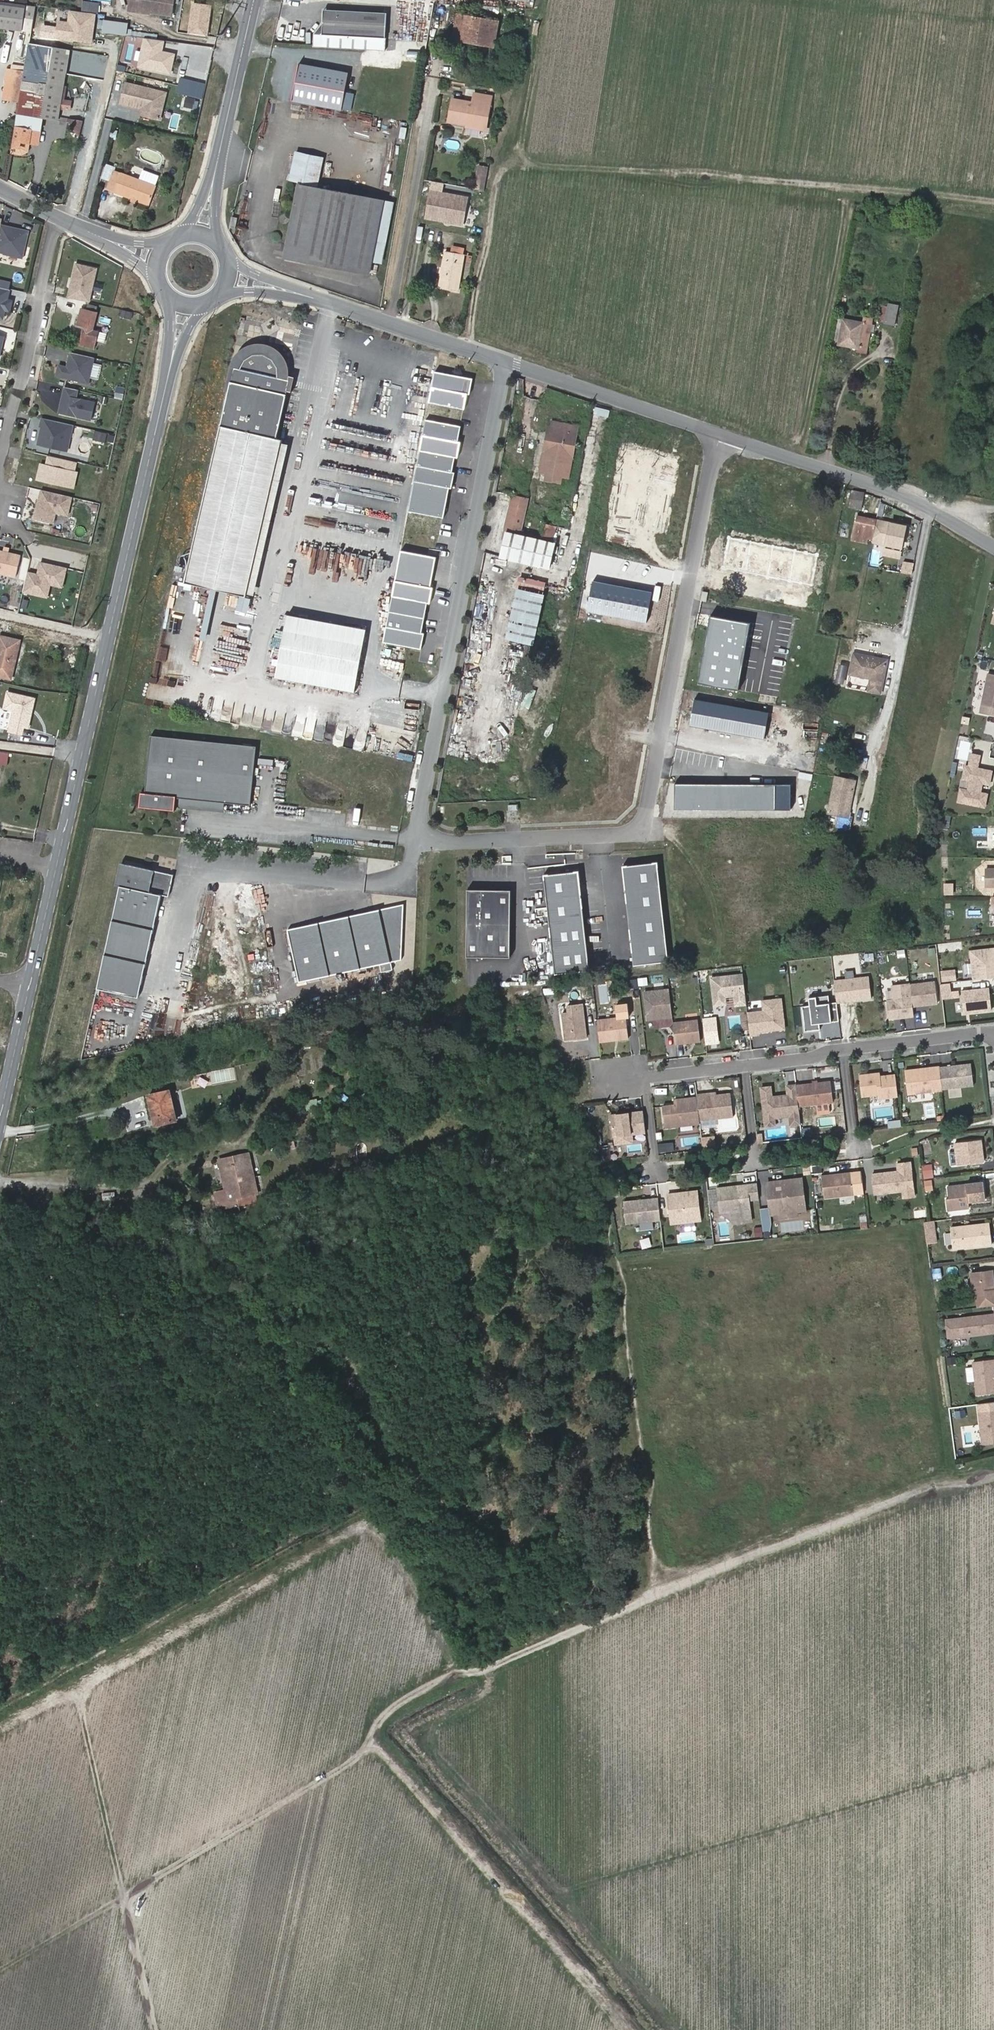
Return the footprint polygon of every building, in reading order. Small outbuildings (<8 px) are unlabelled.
[(82,0),(81,10),(98,12),(99,2),(82,0)] [(128,11),(150,14),(150,12),(135,10),(136,0),(130,0),(128,11)] [(135,10),(150,12),(171,15),(173,0),(136,0),(135,10)] [(23,29),(26,4),(0,1),(0,26),(23,29)] [(388,52),(390,13),(327,10),(326,22),(317,34),(317,48),(388,52)] [(454,38),(463,40),(468,16),(458,14),(454,38)] [(499,22),(468,16),(463,40),(494,46),(499,22)] [(33,19),(29,42),(55,47),(59,23),(33,19)] [(102,20),(101,32),(126,34),(127,21),(102,20)] [(69,53),(70,49),(55,47),(29,42),(28,47),(69,53)] [(43,117),(58,120),(69,53),(28,47),(25,71),(20,102),(18,113),(43,117)] [(340,110),(347,72),(297,63),(291,102),(340,110)] [(3,99),(7,100),(12,69),(8,69),(3,99)] [(20,102),(25,71),(12,69),(7,100),(20,102)] [(161,118),(167,92),(127,82),(122,102),(142,108),(149,109),(147,115),(161,118)] [(475,93),(473,102),(453,99),(449,120),(486,127),(492,96),(475,93)] [(186,96),(182,107),(192,110),(196,100),(186,96)] [(31,131),(41,132),(43,117),(18,113),(12,147),(19,148),(21,142),(30,143),(31,131)] [(80,135),(81,120),(68,118),(66,134),(80,135)] [(39,144),(41,132),(31,131),(30,143),(39,144)] [(23,155),(29,152),(30,143),(21,142),(19,148),(12,147),(11,153),(23,155)] [(295,150),(287,180),(316,187),(323,157),(295,150)] [(480,166),(476,189),(484,191),(488,171),(489,167),(480,166)] [(139,180),(121,175),(115,195),(131,199),(138,201),(150,205),(156,185),(155,185),(158,175),(142,171),(139,180)] [(121,175),(114,173),(108,193),(115,195),(121,175)] [(378,265),(372,264),(372,262),(384,201),(298,184),(284,258),(370,275),(370,272),(376,273),(378,265)] [(459,227),(464,196),(447,193),(442,223),(459,227)] [(384,201),(372,262),(382,264),(394,202),(384,201)] [(29,229),(1,224),(2,218),(0,218),(0,254),(23,259),(29,229)] [(458,291),(465,254),(446,251),(439,287),(458,291)] [(99,267),(75,263),(67,298),(90,303),(99,267)] [(10,291),(0,288),(0,319),(2,320),(5,313),(10,313),(12,301),(8,298),(10,291)] [(894,324),(898,305),(888,304),(885,323),(894,324)] [(97,312),(80,308),(76,326),(83,328),(79,345),(94,348),(98,331),(93,329),(97,312)] [(136,312),(122,309),(119,317),(134,320),(136,312)] [(872,324),(843,318),(839,344),(857,347),(857,351),(866,353),(872,324)] [(236,596),(272,439),(266,438),(280,379),(275,378),(275,372),(275,368),(273,362),(270,356),(265,352),(260,348),(253,346),(250,346),(244,347),(237,349),(232,352),(227,357),(226,360),(224,366),(174,582),(236,596)] [(87,385),(94,357),(70,353),(66,366),(58,365),(55,378),(87,385)] [(125,387),(117,386),(114,398),(122,401),(125,387)] [(76,398),(78,390),(64,388),(57,413),(91,421),(94,401),(76,398)] [(74,426),(40,418),(37,443),(40,446),(66,452),(70,447),(74,426)] [(577,426),(552,421),(551,429),(548,429),(541,467),(569,473),(577,426)] [(100,440),(102,432),(96,431),(94,439),(100,440)] [(114,443),(115,435),(102,432),(100,440),(114,443)] [(77,463),(48,456),(46,465),(41,465),(37,481),(73,489),(77,473),(75,472),(77,463)] [(569,473),(541,467),(540,470),(568,476),(569,473)] [(864,492),(852,490),(850,508),(861,510),(864,492)] [(65,521),(70,498),(40,491),(32,525),(50,529),(53,518),(65,521)] [(550,568),(555,544),(552,544),(556,525),(546,523),(543,541),(516,535),(523,500),(513,497),(502,556),(550,568)] [(867,543),(867,539),(873,540),(877,520),(857,516),(852,540),(867,543)] [(901,550),(906,525),(877,519),(877,520),(873,540),(886,543),(886,546),(901,550)] [(20,557),(0,552),(0,574),(16,578),(20,557)] [(61,589),(66,570),(40,564),(37,576),(27,573),(22,593),(47,599),(50,586),(61,589)] [(520,589),(545,594),(548,584),(522,578),(520,589)] [(545,594),(520,589),(509,637),(534,643),(545,594)] [(410,629),(412,613),(400,612),(398,628),(410,629)] [(365,629),(285,614),(274,676),(353,691),(365,629)] [(753,621),(709,614),(705,639),(748,647),(753,621)] [(852,629),(845,628),(843,638),(850,640),(852,629)] [(0,635),(0,676),(11,679),(20,640),(0,635)] [(748,647),(705,639),(701,659),(745,667),(748,647)] [(881,658),(848,652),(844,674),(865,677),(863,690),(875,692),(881,658)] [(745,667),(701,659),(697,685),(741,693),(745,667)] [(392,676),(400,678),(402,665),(394,664),(392,676)] [(990,675),(983,707),(993,709),(993,676),(990,675)] [(983,707),(981,714),(993,717),(993,709),(983,707)] [(245,803),(250,743),(142,734),(136,791),(132,791),(131,805),(167,809),(167,806),(168,796),(218,801),(245,803)] [(990,787),(993,774),(978,771),(981,758),(973,756),(970,769),(966,768),(964,782),(971,783),(969,793),(962,791),(959,804),(986,810),(989,797),(981,795),(983,786),(990,787)] [(857,785),(837,781),(829,819),(849,823),(857,785)] [(777,783),(676,782),(676,808),(777,809),(777,783)] [(168,796),(167,806),(217,810),(218,801),(168,796)] [(948,829),(950,816),(940,815),(939,828),(948,829)] [(97,987),(138,996),(161,893),(168,894),(173,873),(120,861),(115,883),(120,884),(97,987)] [(662,896),(659,864),(624,868),(627,898),(662,896)] [(583,902),(580,872),(545,876),(548,905),(583,902)] [(511,958),(511,889),(467,888),(466,957),(511,958)] [(668,951),(662,896),(627,898),(633,954),(668,951)] [(589,959),(583,902),(548,905),(554,962),(589,959)] [(400,961),(403,905),(286,930),(297,982),(359,969),(361,977),(372,975),(370,967),(400,961)] [(669,963),(668,951),(633,954),(635,967),(669,963)] [(873,953),(863,954),(864,961),(874,960),(873,953)] [(972,957),(975,985),(993,983),(993,954),(972,957)] [(590,972),(589,959),(554,962),(556,975),(590,972)] [(744,983),(743,976),(712,980),(712,986),(744,983)] [(647,977),(637,978),(638,985),(647,985),(647,977)] [(942,980),(943,989),(956,987),(954,978),(942,980)] [(872,1001),(870,979),(835,984),(837,1005),(872,1001)] [(747,1006),(744,983),(712,986),(715,1007),(726,1006),(725,998),(735,997),(736,1007),(747,1006)] [(593,993),(592,984),(582,985),(583,994),(593,993)] [(939,1006),(936,984),(912,987),(914,1009),(939,1006)] [(914,1009),(912,987),(912,986),(894,988),(895,1003),(888,1004),(891,1022),(915,1019),(914,1009)] [(953,990),(943,991),(944,1005),(954,1004),(953,990)] [(673,1018),(669,991),(644,994),(647,1021),(673,1018)] [(990,993),(964,996),(966,1016),(992,1013),(990,993)] [(840,1024),(837,1005),(830,1006),(829,998),(816,999),(817,1007),(803,1009),(806,1034),(821,1032),(819,1021),(831,1020),(832,1025),(840,1024)] [(765,1012),(748,1014),(750,1037),(759,1036),(759,1033),(784,1030),(781,1000),(764,1002),(765,1012)] [(588,1039),(583,1005),(569,1006),(570,1014),(564,1014),(567,1042),(588,1039)] [(172,1040),(177,1018),(154,1013),(150,1036),(172,1040)] [(703,1018),(704,1029),(717,1028),(716,1017),(703,1018)] [(630,1039),(627,1018),(598,1022),(601,1043),(630,1039)] [(700,1042),(698,1021),(673,1024),(676,1045),(700,1042)] [(719,1043),(717,1028),(704,1029),(706,1044),(719,1043)] [(975,1089),(972,1068),(941,1071),(943,1093),(975,1089)] [(943,1093),(941,1071),(906,1075),(909,1098),(943,1094),(943,1093)] [(899,1097),(897,1074),(882,1076),(881,1072),(861,1074),(863,1097),(880,1095),(880,1099),(899,1097)] [(835,1103),(832,1082),(798,1086),(800,1107),(835,1103)] [(800,1107),(798,1086),(788,1087),(789,1097),(774,1099),(773,1089),(763,1090),(767,1129),(777,1128),(776,1118),(782,1118),(784,1119),(791,1118),(792,1126),(802,1125),(800,1107)] [(155,1125),(177,1119),(169,1090),(147,1095),(155,1125)] [(704,1095),(696,1096),(697,1106),(699,1122),(733,1117),(730,1095),(705,1098),(704,1095)] [(696,1096),(676,1099),(677,1103),(662,1105),(664,1127),(699,1122),(697,1106),(696,1096)] [(316,1100),(304,1104),(305,1110),(318,1108),(316,1100)] [(645,1133),(642,1112),(610,1115),(612,1137),(645,1133)] [(312,1113),(300,1114),(301,1124),(313,1123),(312,1113)] [(803,1135),(811,1135),(810,1126),(802,1127),(803,1135)] [(702,1144),(703,1153),(715,1151),(714,1143),(702,1144)] [(988,1165),(986,1143),(959,1146),(960,1155),(962,1168),(988,1165)] [(242,1154),(244,1162),(251,1161),(249,1152),(242,1154)] [(219,1159),(220,1165),(224,1165),(227,1178),(223,1178),(228,1199),(257,1193),(251,1161),(244,1162),(242,1154),(219,1159)] [(915,1197),(912,1162),(898,1164),(899,1171),(873,1174),(875,1194),(903,1191),(904,1198),(915,1197)] [(934,1166),(924,1168),(926,1183),(935,1181),(934,1166)] [(855,1197),(853,1176),(823,1179),(825,1201),(855,1197)] [(805,1212),(801,1181),(767,1185),(771,1217),(805,1212)] [(936,1194),(935,1184),(927,1185),(929,1195),(936,1194)] [(759,1201),(757,1186),(717,1191),(720,1211),(731,1209),(733,1226),(752,1224),(749,1202),(759,1201)] [(990,1203),(988,1186),(952,1190),(953,1201),(950,1202),(952,1214),(974,1211),(973,1205),(990,1203)] [(701,1222),(697,1192),(668,1196),(671,1225),(701,1222)] [(660,1220),(658,1199),(623,1203),(626,1224),(660,1220)] [(939,1230),(938,1221),(929,1222),(930,1231),(939,1230)] [(993,1224),(955,1228),(957,1249),(993,1245),(993,1224)] [(755,1236),(762,1236),(762,1226),(754,1226),(755,1236)] [(941,1240),(939,1230),(930,1231),(931,1241),(941,1240)] [(933,1279),(942,1278),(941,1267),(932,1268),(933,1279)] [(975,1274),(977,1293),(980,1293),(982,1308),(993,1307),(993,1272),(975,1274)] [(950,1320),(952,1338),(993,1333),(993,1316),(950,1320)] [(985,1361),(989,1395),(993,1394),(993,1360),(985,1361)] [(972,1366),(965,1367),(968,1381),(974,1380),(972,1366)] [(964,1408),(954,1410),(956,1418),(966,1417),(964,1408)] [(981,1413),(985,1445),(993,1444),(993,1412),(981,1413)] [(488,1442),(480,1443),(482,1458),(490,1458),(488,1442)] [(471,1501),(462,1504),(465,1513),(475,1511),(471,1501)] [(498,1606),(507,1606),(506,1587),(497,1588),(498,1606)]
